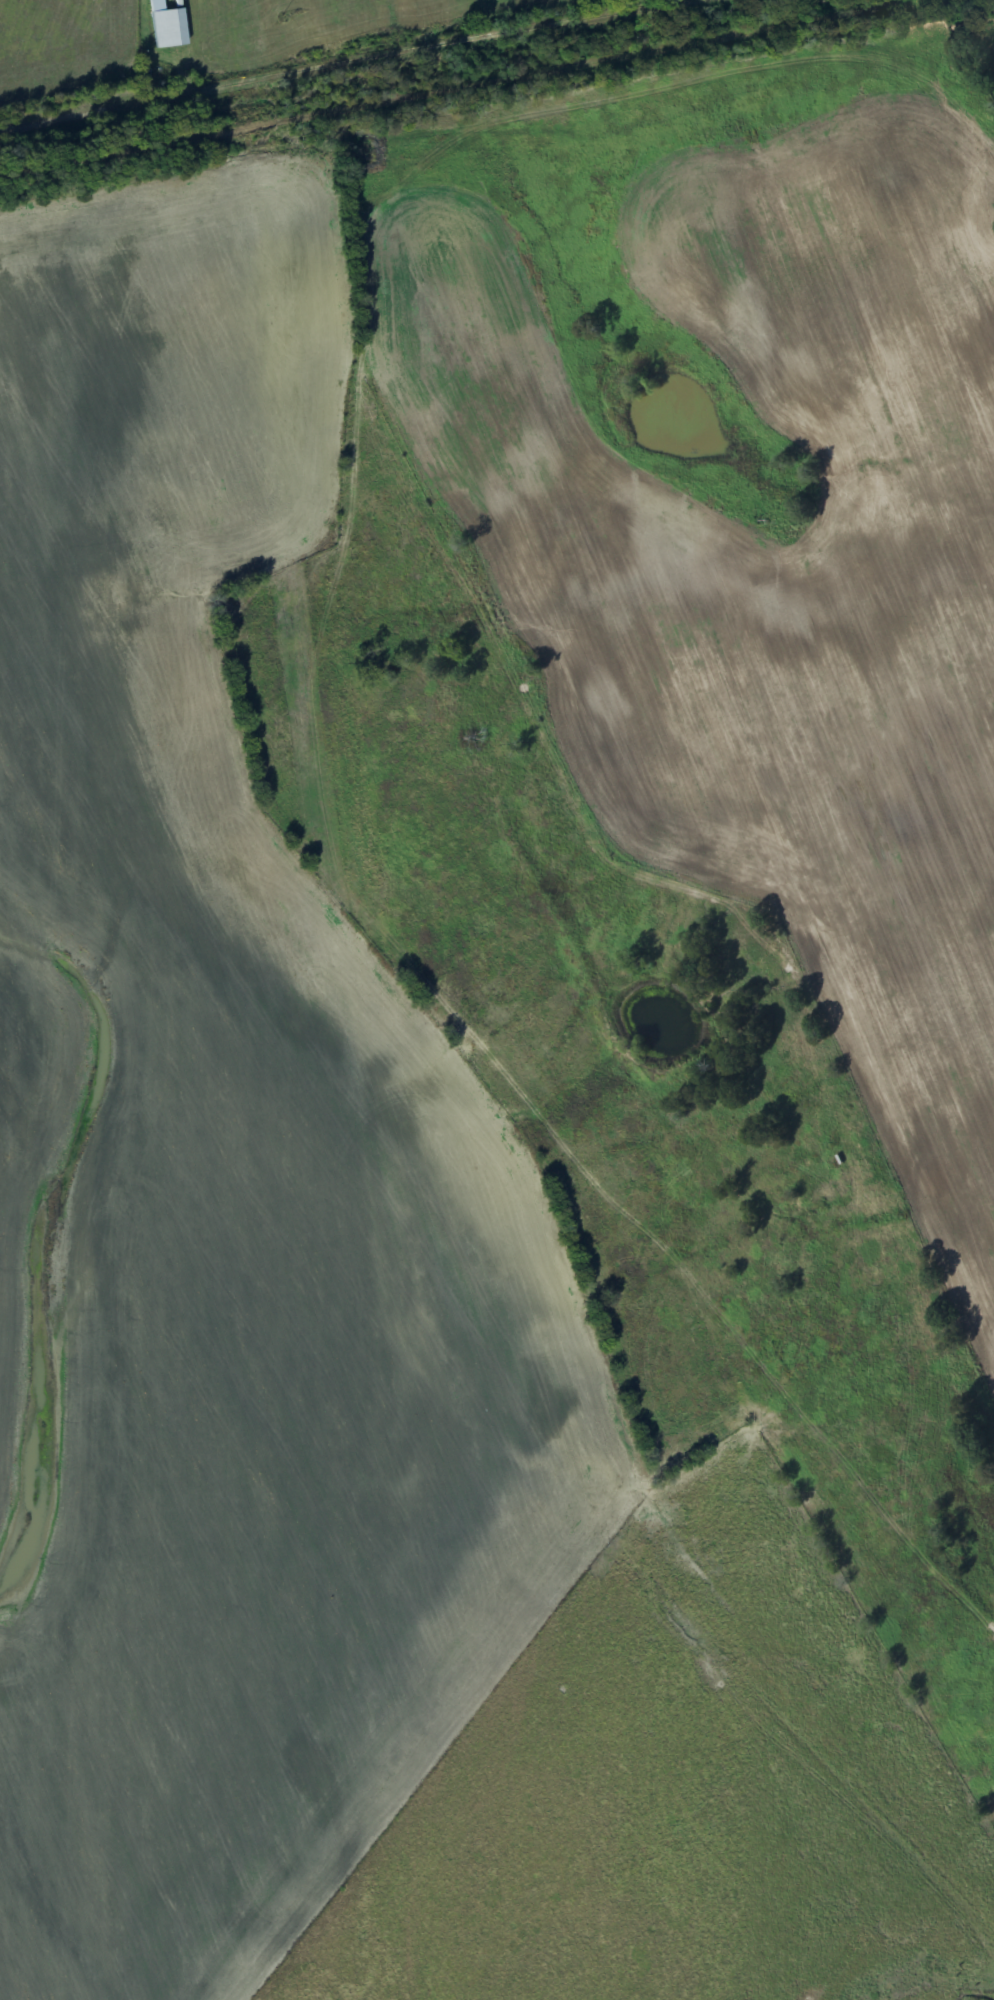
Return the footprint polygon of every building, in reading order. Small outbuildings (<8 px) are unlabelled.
[(187,46),(183,10),(152,14),(156,50),(187,46)]
